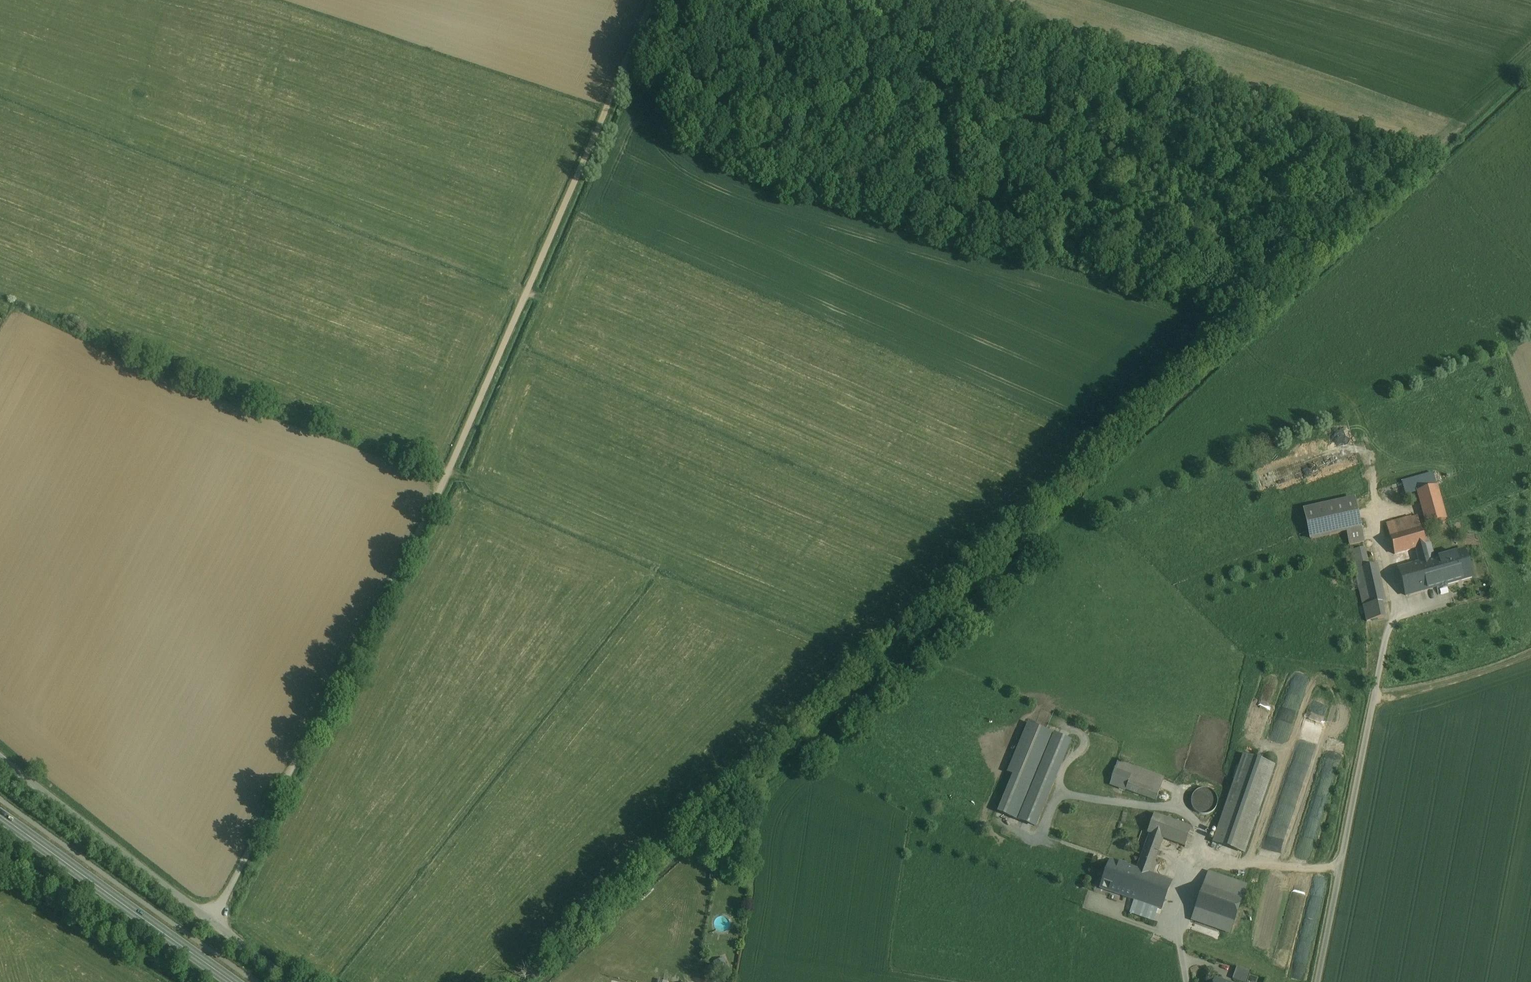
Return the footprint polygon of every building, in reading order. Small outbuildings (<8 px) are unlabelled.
[(1417,492),(1437,486),(1433,473),(1402,482),(1406,495),(1417,492)] [(1446,520),(1437,486),(1417,492),(1427,525),(1446,520)] [(1350,545),(1363,543),(1354,500),(1304,510),(1309,531),(1311,540),(1347,532),(1350,545)] [(1390,536),(1420,527),(1417,516),(1386,525),(1390,536)] [(1420,527),(1390,536),(1395,554),(1416,548),(1420,563),(1430,560),(1425,543),(1420,527)] [(1434,559),(1430,542),(1425,543),(1430,560),(1434,559)] [(1355,569),(1368,566),(1364,548),(1351,551),(1355,569)] [(1464,550),(1434,559),(1441,585),(1472,577),(1464,550)] [(1420,563),(1399,569),(1406,596),(1441,585),(1434,559),(1430,560),(1420,563)] [(1368,566),(1355,569),(1367,622),(1385,618),(1381,602),(1385,602),(1377,565),(1368,566)] [(1067,741),(1030,726),(1010,773),(1015,775),(1000,812),(1032,825),(1067,741)] [(1243,756),(1214,842),(1244,852),(1274,767),(1243,756)] [(1164,778),(1118,761),(1110,784),(1156,801),(1164,778)] [(1213,804),(1214,799),(1213,794),(1210,790),(1206,787),(1201,786),(1196,787),(1191,790),(1189,795),(1188,800),(1189,805),(1192,809),(1196,812),(1201,813),(1206,812),(1211,809),(1213,804)] [(1191,828),(1154,815),(1147,832),(1150,833),(1163,838),(1185,846),(1191,828)] [(1150,833),(1138,866),(1141,867),(1139,871),(1142,871),(1152,875),(1156,863),(1154,863),(1163,838),(1150,833)] [(1139,871),(1110,860),(1100,888),(1126,897),(1133,878),(1139,880),(1142,871),(1139,871)] [(1152,875),(1142,871),(1139,880),(1133,878),(1126,897),(1136,900),(1162,909),(1172,882),(1152,875)] [(1242,898),(1214,888),(1216,883),(1206,879),(1192,919),(1230,933),(1231,929),(1242,898)] [(1162,909),(1136,900),(1130,919),(1156,928),(1162,909)] [(728,962),(718,955),(711,964),(722,971),(728,962)] [(1237,966),(1232,979),(1241,981),(1247,981),(1251,971),(1237,966)] [(715,979),(712,975),(708,972),(703,971),(698,972),(693,975),(690,979),(690,981),(716,981),(715,979)]
